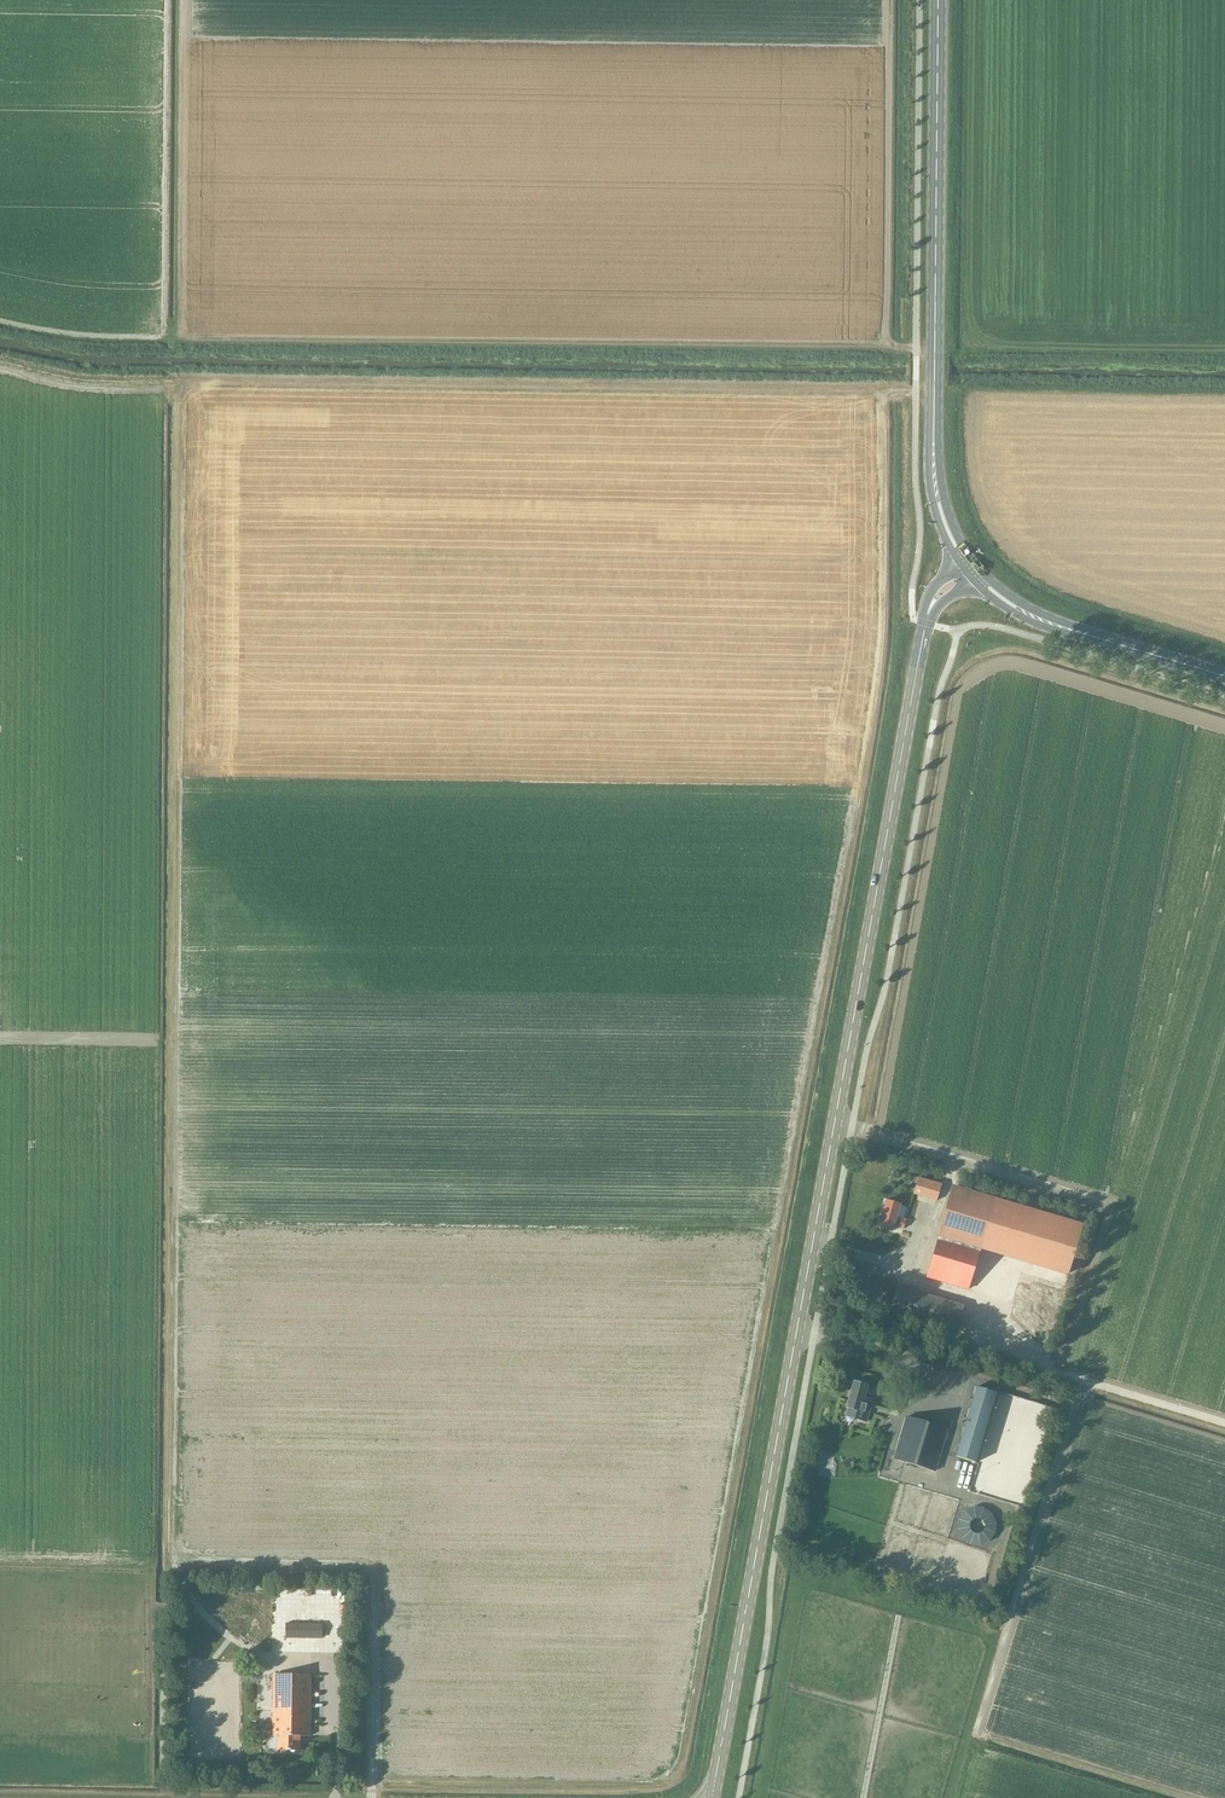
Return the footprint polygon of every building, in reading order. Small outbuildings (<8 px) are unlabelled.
[(919,1178),(914,1194),(937,1201),(942,1185),(919,1178)] [(968,1290),(981,1248),(995,1201),(953,1188),(927,1277),(968,1290)] [(904,1229),(906,1221),(897,1218),(901,1205),(887,1201),(879,1226),(893,1230),(894,1226),(904,1229)] [(995,1201),(981,1248),(1068,1274),(1082,1227),(995,1201)] [(932,1363),(934,1355),(926,1354),(925,1361),(932,1363)] [(854,1382),(846,1408),(848,1408),(847,1413),(856,1415),(854,1419),(866,1422),(873,1401),(864,1398),(868,1386),(865,1385),(866,1383),(857,1380),(856,1383),(854,1382)] [(976,1387),(956,1457),(976,1463),(996,1393),(976,1387)] [(935,1471),(947,1430),(906,1418),(894,1459),(935,1471)] [(824,1451),(825,1443),(811,1442),(810,1450),(824,1451)] [(321,1624),(284,1624),(284,1639),(321,1639),(321,1624)] [(311,1676),(275,1675),(273,1736),(277,1736),(277,1750),(300,1751),(300,1736),(310,1736),(311,1676)]
